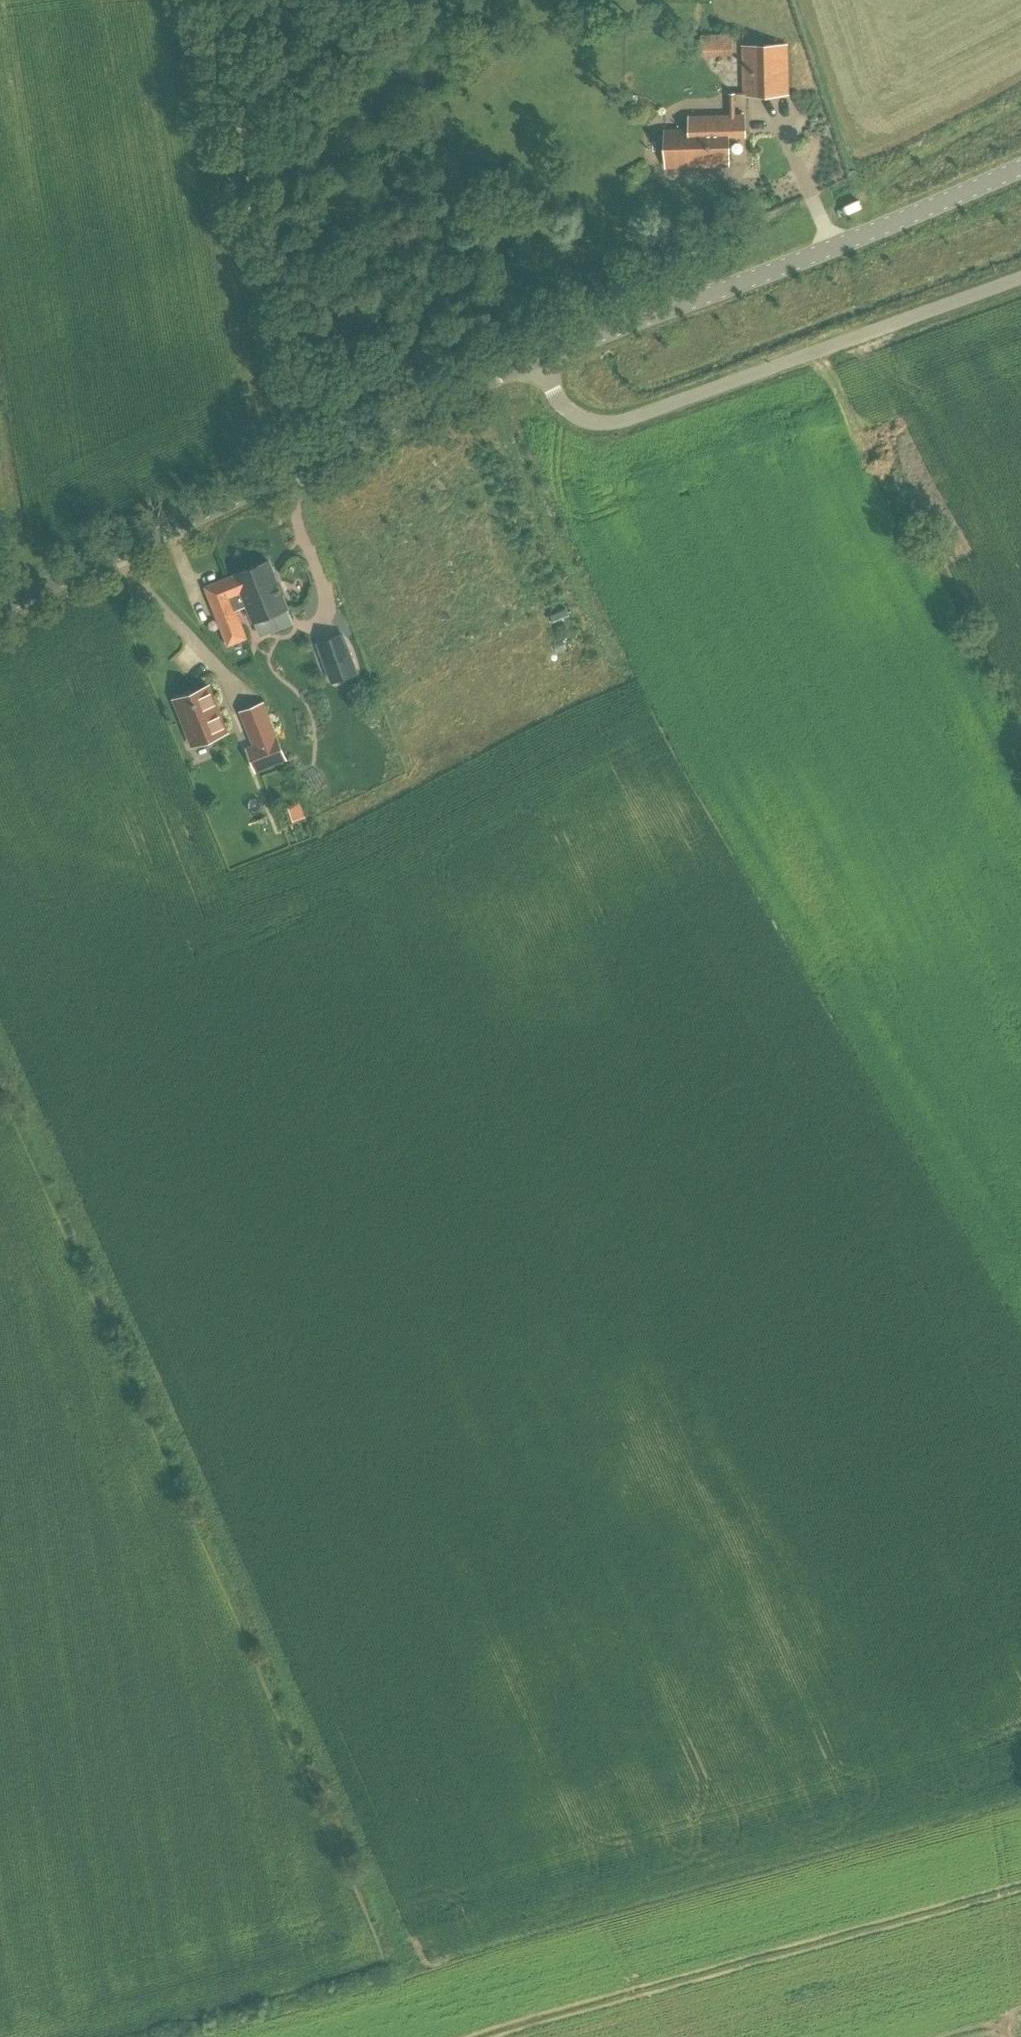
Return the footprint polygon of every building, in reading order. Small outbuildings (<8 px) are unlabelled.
[(743,96),(790,95),(789,43),(742,45),(743,96)] [(740,49),(711,50),(711,59),(740,58),(740,49)] [(670,106),(670,128),(683,128),(683,106),(670,106)] [(667,167),(730,166),(730,136),(747,136),(746,113),(689,115),(689,129),(666,130),(667,167)] [(227,580),(207,588),(229,644),(247,637),(235,609),(236,609),(248,604),(254,621),(288,608),(269,561),(236,574),(236,576),(227,580)] [(330,683),(359,673),(344,632),(315,642),(330,683)] [(209,686),(175,699),(193,745),(227,731),(209,686)] [(263,694),(240,704),(253,737),(277,728),(263,694)] [(294,815),(314,814),(313,801),(293,802),(294,815)]
